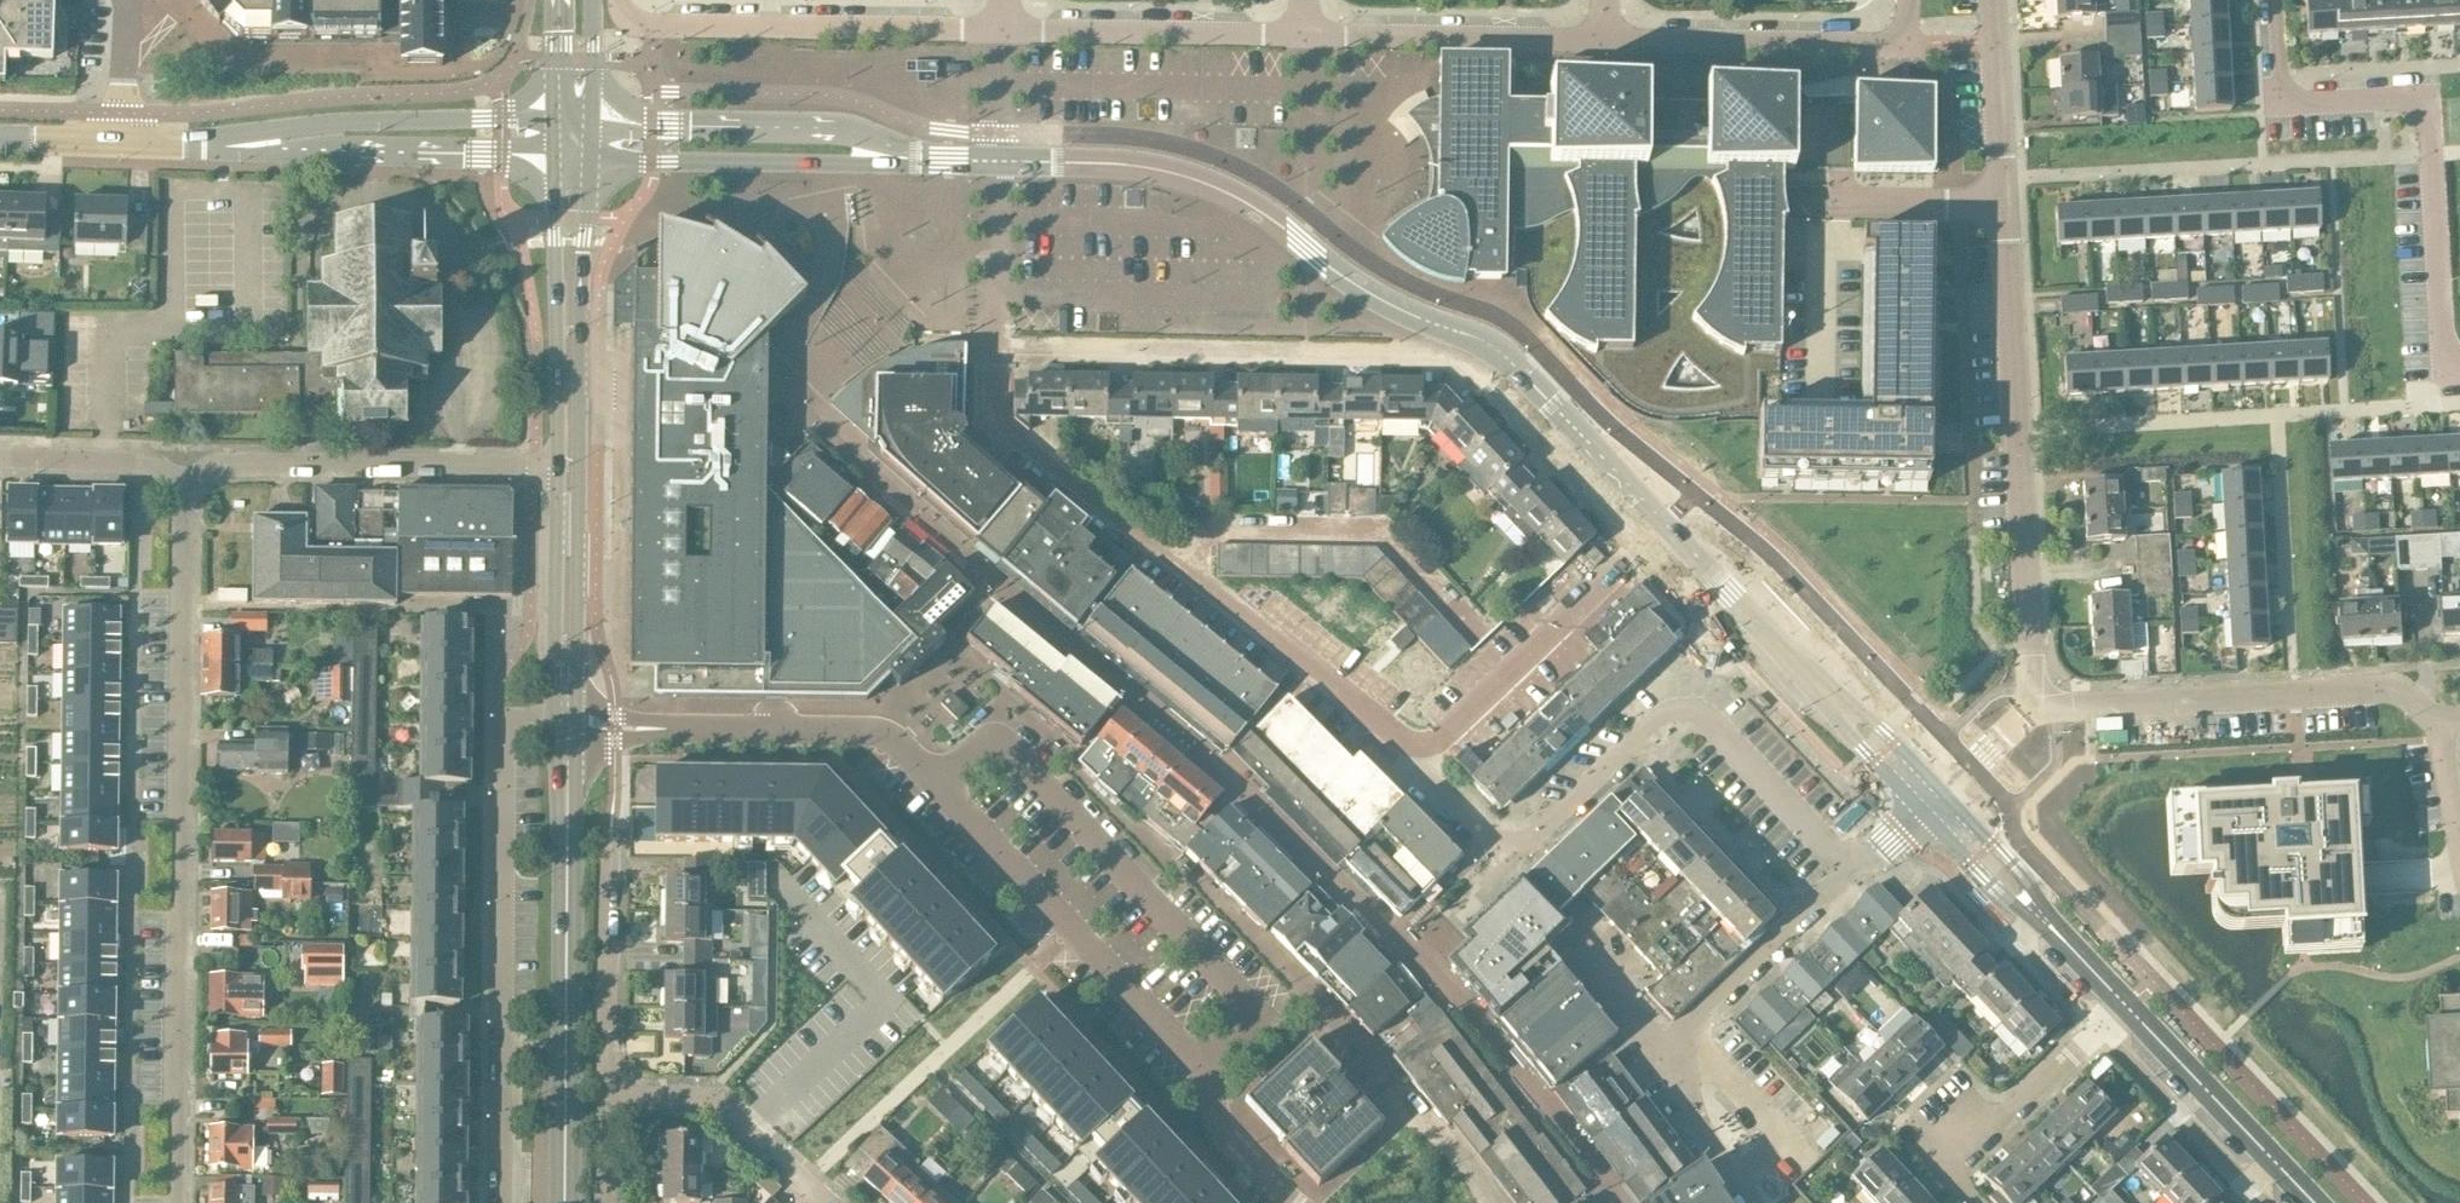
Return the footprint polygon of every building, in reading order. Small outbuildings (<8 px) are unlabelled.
[(3,79),(3,55),(51,56),(54,3),(54,1),(28,0),(11,0),(4,0),(3,32),(0,32),(0,79),(3,79)] [(198,4),(200,6),(203,3),(219,19),(217,22),(219,24),(223,20),(240,38),(272,38),(306,37),(311,37),(380,38),(380,30),(380,0),(386,0),(201,0),(198,4)] [(401,66),(442,66),(442,0),(390,0),(401,4),(401,30),(401,66)] [(2055,19),(2094,16),(2094,6),(2106,5),(2105,0),(2054,0),(2055,19)] [(2226,22),(2225,0),(2188,0),(2189,25),(2226,22)] [(2335,34),(2333,0),(2305,0),(2307,36),(2335,34)] [(2365,32),(2363,0),(2333,0),(2335,34),(2365,32)] [(2394,31),(2392,0),(2363,0),(2365,32),(2394,31)] [(2422,29),(2421,0),(2392,0),(2394,31),(2422,29)] [(2449,0),(2421,0),(2422,29),(2451,27),(2449,0)] [(2459,27),(2459,0),(2449,0),(2451,27),(2459,27)] [(2104,29),(2139,27),(2138,11),(2104,14),(2104,29)] [(2145,27),(2163,26),(2162,14),(2144,15),(2145,27)] [(2191,54),(2228,52),(2226,22),(2189,25),(2191,54)] [(2145,27),(2146,39),(2163,38),(2163,26),(2145,27)] [(2105,44),(2140,42),(2139,27),(2104,29),(2105,44)] [(2106,59),(2141,57),(2140,42),(2105,44),(2106,59)] [(2193,83),(2229,81),(2228,52),(2191,54),(2193,83)] [(2059,90),(2108,87),(2098,88),(2096,57),(2058,59),(2059,90)] [(1543,317),(1559,332),(1576,345),(1595,354),(1595,349),(1632,349),(1633,224),(1634,219),(1639,218),(1638,216),(1653,210),(1667,201),(1679,190),(1685,183),(1691,179),(1698,177),(1705,179),(1711,183),(1711,184),(1718,203),(1723,224),(1723,244),(1720,265),(1714,285),(1704,303),(1691,320),(1706,335),(1724,347),(1743,356),(1743,351),(1778,351),(1780,351),(1780,339),(1781,221),(1786,220),(1783,204),(1782,200),(1782,188),(1782,170),(1794,170),(1795,81),(1779,65),(1722,64),(1722,63),(1563,60),(1563,82),(1550,82),(1550,105),(1503,104),(1503,60),(1443,59),(1442,109),(1436,111),(1432,117),(1432,123),(1436,128),(1442,130),(1440,205),(1419,213),(1400,225),(1383,240),(1399,256),(1418,270),(1440,279),(1463,283),(1464,278),(1500,278),(1501,230),(1522,230),(1535,228),(1546,223),(1559,216),(1573,213),(1573,214),(1575,236),(1573,258),(1567,280),(1557,300),(1543,317)] [(2149,85),(2166,85),(2165,71),(2148,72),(2149,85)] [(1856,77),(1798,87),(1807,96),(1854,97),(1853,171),(1933,172),(1933,162),(1933,150),(1934,88),(1873,87),(1856,87),(1856,77)] [(2194,112),(2231,110),(2229,81),(2193,83),(2194,112)] [(2149,85),(2150,97),(2167,96),(2166,85),(2149,85)] [(2108,87),(2059,90),(2061,120),(2100,118),(2100,115),(2109,115),(2108,87)] [(2288,195),(2291,231),(2320,230),(2317,193),(2288,195)] [(2261,233),(2291,231),(2288,195),(2259,196),(2261,233)] [(2232,235),(2261,233),(2259,196),(2230,198),(2232,235)] [(8,197),(0,197),(0,251),(6,251),(8,197)] [(59,253),(60,220),(45,219),(45,198),(8,197),(6,251),(59,253)] [(2203,236),(2232,235),(2230,198),(2201,200),(2203,236)] [(146,256),(147,222),(127,222),(128,201),(75,200),(74,245),(119,247),(118,255),(146,256)] [(2174,238),(2203,236),(2201,200),(2171,202),(2174,238)] [(2144,240),(2174,238),(2171,202),(2142,203),(2144,240)] [(2115,241),(2144,240),(2142,203),(2113,205),(2115,241)] [(2086,243),(2115,241),(2113,205),(2084,207),(2086,243)] [(2057,245),(2086,243),(2084,207),(2054,208),(2057,245)] [(437,286),(437,263),(426,263),(413,263),(413,219),(335,219),(336,263),(322,263),(322,287),(307,287),(308,355),(203,356),(203,354),(175,354),(175,401),(175,416),(300,416),(300,410),(343,410),(343,425),(407,425),(407,375),(426,375),(426,355),(441,355),(441,286),(437,286)] [(784,699),(866,700),(890,677),(898,685),(898,686),(899,686),(933,653),(946,641),(936,632),(935,631),(955,612),(972,595),(972,594),(971,593),(947,568),(946,567),(941,564),(943,562),(942,561),(907,603),(908,604),(893,618),(892,619),(777,502),(762,487),(790,460),(790,459),(766,434),(766,400),(766,385),(766,371),(767,358),(767,331),(805,295),(764,253),(760,261),(715,231),(712,239),(659,224),(659,240),(654,245),(614,284),(614,328),(624,328),(634,328),(633,357),(631,488),(631,510),(631,514),(630,536),(630,540),(630,562),(630,566),(630,588),(630,592),(629,614),(629,618),(629,640),(629,645),(629,667),(629,671),(631,671),(654,671),(653,697),(762,699),(784,699)] [(1778,410),(1760,410),(1759,480),(1928,482),(1929,452),(1930,335),(1932,233),(1862,232),(1862,251),(1871,251),(1869,421),(1778,420),(1778,411),(1778,410)] [(2311,293),(2323,292),(2322,275),(2310,276),(2311,293)] [(2298,276),(2285,277),(2286,294),(2299,294),(2298,276)] [(2310,276),(2304,276),(2298,276),(2299,294),(2311,293),(2310,276)] [(145,298),(146,283),(133,283),(132,297),(145,298)] [(2175,300),(2188,300),(2186,283),(2174,284),(2175,300)] [(2162,284),(2150,285),(2151,302),(2163,301),(2162,284)] [(2174,284),(2168,284),(2162,284),(2163,301),(2175,300),(2174,284)] [(2265,285),(2259,286),(2253,286),(2254,303),(2266,302),(2265,285)] [(2266,302),(2278,301),(2277,285),(2265,285),(2266,302)] [(2118,304),(2124,303),(2130,303),(2129,286),(2117,287),(2118,304)] [(2130,303),(2142,302),(2141,286),(2129,286),(2130,303)] [(2253,286),(2241,287),(2242,304),(2254,303),(2253,286)] [(2104,288),(2105,304),(2118,304),(2117,287),(2104,288)] [(2221,305),(2233,304),(2232,287),(2220,288),(2221,305)] [(2208,288),(2196,289),(2197,306),(2209,305),(2208,288)] [(2220,288),(2214,288),(2208,288),(2209,305),(2221,305),(2220,288)] [(2085,312),(2097,312),(2096,295),(2084,296),(2085,312)] [(2060,297),(2060,314),(2073,313),(2072,296),(2060,297)] [(2084,296),(2078,296),(2072,296),(2073,313),(2085,312),(2084,296)] [(54,315),(19,314),(18,333),(0,332),(0,386),(16,386),(17,368),(52,369),(54,315)] [(2297,345),(2299,382),(2328,380),(2326,344),(2297,345)] [(2270,383),(2299,382),(2297,345),(2268,347),(2270,383)] [(2240,385),(2270,383),(2268,347),(2238,349),(2240,385)] [(962,437),(963,410),(965,348),(963,348),(963,351),(947,352),(940,353),(934,354),(917,357),(914,358),(911,359),(906,361),(901,362),(896,365),(890,367),(871,378),(854,391),(838,406),(873,437),(873,436),(873,437),(873,446),(875,445),(880,454),(879,455),(977,542),(976,542),(977,543),(978,543),(1019,495),(1022,492),(1023,492),(1021,490),(1018,492),(1006,481),(972,451),(964,444),(961,441),(962,439),(962,438),(962,437)] [(2211,387),(2240,385),(2238,349),(2209,350),(2211,387)] [(2182,388),(2211,387),(2209,350),(2180,352),(2182,388)] [(2153,390),(2182,388),(2180,352),(2151,354),(2153,390)] [(2124,392),(2153,390),(2151,354),(2122,355),(2124,392)] [(2094,394),(2124,392),(2122,355),(2092,357),(2094,394)] [(2065,395),(2094,394),(2092,357),(2063,359),(2065,395)] [(1066,418),(1067,379),(1029,378),(1029,376),(1025,377),(1014,377),(1013,418),(1028,430),(1029,417),(1066,418)] [(1118,425),(1119,385),(1106,385),(1107,377),(1105,377),(1105,379),(1067,379),(1066,418),(1106,418),(1106,425),(1118,425)] [(1170,418),(1170,380),(1134,380),(1134,378),(1133,378),(1132,385),(1119,385),(1118,425),(1134,425),(1134,418),(1170,418)] [(1223,426),(1224,386),(1211,386),(1211,379),(1210,379),(1210,380),(1170,380),(1170,418),(1211,418),(1211,426),(1223,426)] [(1275,419),(1275,381),(1239,381),(1239,379),(1237,379),(1237,386),(1224,386),(1223,426),(1239,427),(1239,419),(1275,419)] [(1328,428),(1329,388),(1315,388),(1316,380),(1314,380),(1314,382),(1275,381),(1275,419),(1315,420),(1315,428),(1328,428)] [(1379,421),(1380,383),(1343,383),(1343,381),(1342,381),(1342,389),(1329,388),(1328,428),(1343,428),(1343,421),(1379,421)] [(1427,429),(1444,389),(1420,389),(1420,381),(1419,381),(1419,383),(1380,383),(1379,421),(1420,422),(1420,429),(1427,429)] [(1466,459),(1494,433),(1467,405),(1468,404),(1467,403),(1462,408),(1444,389),(1427,429),(1434,436),(1439,431),(1466,459)] [(175,416),(175,401),(150,401),(150,417),(175,416)] [(1496,502),(1525,474),(1516,465),(1522,460),(1521,459),(1520,460),(1494,433),(1466,459),(1492,486),(1486,492),(1496,502)] [(1049,437),(1044,443),(1054,452),(1060,445),(1049,437)] [(2459,476),(2459,439),(2448,440),(2450,477),(2459,476)] [(2421,478),(2450,477),(2448,440),(2418,442),(2421,478)] [(2391,480),(2421,478),(2418,442),(2389,444),(2391,480)] [(2362,482),(2391,480),(2389,444),(2360,445),(2362,482)] [(2333,483),(2362,482),(2360,445),(2331,447),(2333,483)] [(777,502),(783,495),(808,468),(807,467),(800,460),(806,454),(800,449),(794,454),(795,455),(790,459),(790,460),(762,487),(777,502)] [(821,527),(826,521),(854,489),(853,488),(852,489),(815,457),(807,467),(808,468),(783,495),(821,527)] [(2139,483),(2165,481),(2164,468),(2138,469),(2139,483)] [(2221,503),(2258,501),(2256,472),(2220,474),(2221,503)] [(1538,535),(1565,508),(1539,481),(1541,480),(1540,479),(1534,484),(1525,474),(1496,502),(1506,512),(1512,507),(1538,535)] [(2084,511),(2122,509),(2121,479),(2082,482),(2084,511)] [(1328,485),(1327,514),(1343,515),(1344,486),(1328,485)] [(354,489),(317,489),(317,541),(353,542),(353,510),(397,511),(397,552),(397,596),(466,596),(512,597),(512,490),(440,490),(398,490),(398,495),(353,494),(354,489)] [(854,489),(826,521),(840,533),(868,502),(868,501),(866,497),(858,491),(854,489)] [(35,544),(35,490),(9,490),(8,544),(35,544)] [(35,490),(35,544),(36,545),(36,544),(65,544),(66,491),(36,491),(36,490),(35,490)] [(95,545),(96,491),(95,491),(95,492),(66,491),(65,544),(94,545),(95,545)] [(96,491),(95,545),(121,546),(122,491),(96,491)] [(1038,517),(1054,498),(1053,497),(1046,505),(1043,509),(1023,492),(1022,492),(1019,495),(978,543),(977,543),(998,561),(1000,562),(1001,562),(1038,517)] [(1295,493),(1276,493),(1276,508),(1295,508),(1295,493)] [(2173,506),(2191,505),(2190,493),(2173,495),(2173,506)] [(1094,544),(1083,535),(1078,531),(1085,523),(1054,498),(1038,517),(1001,562),(1024,581),(1027,584),(1076,625),(1114,579),(1111,576),(1085,554),(1092,545),(1094,544)] [(868,501),(868,502),(840,533),(864,554),(891,523),(890,522),(892,520),(870,501),(868,503),(867,502),(868,501)] [(2223,533),(2260,530),(2258,501),(2221,503),(2223,533)] [(273,517),(285,517),(285,505),(273,505),(273,517)] [(2191,505),(2173,506),(2174,519),(2191,518),(2191,505)] [(1557,569),(1592,536),(1565,508),(1538,535),(1551,548),(1543,554),(1557,569)] [(2122,509),(2084,511),(2086,542),(2124,540),(2122,509)] [(2424,529),(2437,528),(2436,511),(2423,512),(2424,529)] [(2412,530),(2424,529),(2423,512),(2411,513),(2412,530)] [(2365,533),(2379,532),(2377,514),(2364,515),(2365,533)] [(2354,533),(2365,533),(2364,515),(2353,516),(2354,533)] [(306,517),(285,517),(273,517),(254,517),(253,603),(396,604),(397,596),(397,552),(306,550),(306,517)] [(907,603),(942,561),(922,545),(919,548),(915,545),(916,544),(900,530),(867,570),(907,603)] [(2225,562),(2261,559),(2260,530),(2223,533),(2225,562)] [(2135,552),(2169,550),(2168,535),(2134,537),(2135,552)] [(2427,570),(2436,570),(2442,570),(2440,535),(2424,536),(2427,570)] [(2411,571),(2427,570),(2424,536),(2410,537),(2411,571)] [(2397,572),(2411,571),(2410,537),(2395,538),(2397,572)] [(1233,577),(1233,546),(1216,545),(1216,577),(1233,577)] [(1233,546),(1233,577),(1249,577),(1249,546),(1233,546)] [(1265,577),(1265,546),(1249,546),(1249,577),(1265,577)] [(1281,578),(1281,546),(1265,546),(1265,577),(1281,578)] [(1281,546),(1281,578),(1297,578),(1298,547),(1281,546)] [(1298,547),(1297,578),(1314,578),(1314,547),(1298,547)] [(1314,547),(1314,578),(1329,578),(1330,547),(1314,547)] [(1330,547),(1329,578),(1346,578),(1346,547),(1330,547)] [(1362,579),(1384,558),(1375,548),(1346,547),(1346,578),(1361,579),(1362,579)] [(2136,566),(2170,564),(2169,550),(2135,552),(2136,566)] [(2177,565),(2194,563),(2193,551),(2176,552),(2177,565)] [(1384,558),(1362,579),(1373,591),(1395,570),(1384,558)] [(2226,591),(2263,589),(2261,559),(2225,562),(2226,591)] [(2194,563),(2177,565),(2178,577),(2195,575),(2194,563)] [(2137,580),(2171,578),(2170,564),(2136,566),(2137,580)] [(1124,578),(1082,629),(1121,662),(1164,612),(1172,603),(1171,602),(1131,570),(1124,578)] [(1384,603),(1406,581),(1395,570),(1373,591),(1384,603)] [(34,577),(19,577),(19,587),(34,587),(34,577)] [(34,577),(34,587),(48,588),(49,578),(34,577)] [(95,588),(95,578),(80,578),(80,588),(95,588)] [(95,588),(109,589),(110,579),(95,578),(95,588)] [(2138,596),(2172,594),(2171,578),(2137,580),(2138,596)] [(1395,615),(1418,593),(1406,581),(1384,603),(1395,615)] [(2459,635),(2459,582),(2458,582),(2459,596),(2441,597),(2443,636),(2459,635)] [(1597,652),(1630,687),(1675,645),(1669,638),(1680,628),(1639,585),(1583,638),(1597,651),(1596,653),(1597,652)] [(2228,620),(2265,618),(2263,589),(2226,591),(2228,620)] [(2343,642),(2371,641),(2368,592),(2358,593),(2358,602),(2340,603),(2343,642)] [(2368,592),(2371,641),(2403,639),(2401,600),(2383,601),(2382,592),(2368,592)] [(1418,593),(1395,615),(1407,626),(1429,605),(1418,593)] [(2091,626),(2130,624),(2128,594),(2089,596),(2091,626)] [(1191,720),(1234,669),(1241,660),(1172,603),(1164,612),(1121,662),(1191,720)] [(1440,617),(1429,605),(1407,626),(1418,638),(1440,617)] [(1118,701),(1068,660),(1065,665),(1064,665),(993,606),(983,618),(983,619),(966,640),(1013,679),(1007,686),(1080,745),(1118,701)] [(2180,623),(2197,622),(2196,608),(2179,609),(2180,623)] [(17,644),(18,609),(0,609),(0,643),(17,644)] [(118,642),(118,638),(121,639),(121,627),(118,627),(118,610),(65,609),(65,641),(118,642)] [(1447,670),(1470,648),(1440,617),(1418,638),(1447,670)] [(2265,618),(2228,620),(2230,649),(2266,647),(2265,618)] [(466,632),(466,619),(428,619),(426,781),(397,781),(396,807),(420,808),(417,1002),(459,1003),(459,984),(455,984),(455,957),(459,957),(460,919),(456,918),(456,892),(460,891),(461,853),(457,853),(457,827),(461,827),(461,806),(454,806),(454,797),(451,793),(451,782),(468,782),(468,762),(464,761),(465,736),(469,735),(469,697),(465,697),(465,671),(469,671),(470,632),(466,632)] [(286,636),(287,621),(257,621),(257,636),(286,636)] [(2197,622),(2180,623),(2181,634),(2198,633),(2197,622)] [(2130,624),(2091,626),(2092,657),(2131,654),(2130,624)] [(368,807),(370,626),(353,625),(353,649),(353,666),(351,807),(368,807)] [(38,641),(38,626),(28,626),(28,641),(38,641)] [(1400,652),(1414,639),(1404,628),(1389,641),(1400,652)] [(202,636),(202,665),(270,666),(271,653),(239,652),(239,637),(202,636)] [(38,641),(28,641),(27,655),(37,655),(38,641)] [(118,672),(118,657),(120,657),(121,645),(118,645),(118,642),(65,641),(64,672),(118,672)] [(353,649),(335,649),(335,666),(353,666),(353,649)] [(1586,729),(1630,687),(1597,652),(1596,653),(1553,694),(1586,729)] [(1191,720),(1227,749),(1277,690),(1241,660),(1234,669),(1191,720)] [(252,667),(252,666),(202,665),(202,696),(238,696),(238,682),(270,682),(270,667),(252,667)] [(350,670),(333,670),(332,702),(350,702),(350,670)] [(117,703),(117,699),(120,699),(120,688),(118,688),(118,672),(64,672),(64,702),(117,703)] [(37,702),(37,687),(27,687),(27,702),(37,702)] [(957,720),(967,709),(951,693),(940,703),(957,720)] [(1543,770),(1586,729),(1553,694),(1509,735),(1543,770)] [(1287,699),(1281,705),(1239,746),(1282,789),(1277,794),(1343,860),(1404,801),(1358,755),(1351,763),(1287,699)] [(37,702),(27,702),(27,716),(37,716),(37,702)] [(63,733),(117,733),(117,718),(120,718),(120,706),(117,706),(117,703),(64,702),(63,733)] [(1141,727),(1121,710),(1089,751),(1100,761),(1109,750),(1117,756),(1118,756),(1142,728),(1141,727)] [(939,726),(929,715),(920,723),(930,734),(939,726)] [(1127,786),(1162,744),(1141,727),(1142,728),(1118,756),(1117,756),(1096,781),(1117,798),(1127,786)] [(287,775),(288,729),(255,729),(255,744),(219,744),(219,745),(216,747),(216,765),(219,767),(219,769),(256,769),(256,775),(287,775)] [(117,733),(63,733),(63,763),(116,764),(116,760),(119,760),(119,749),(117,749),(117,733)] [(1499,811),(1543,770),(1509,735),(1478,765),(1464,751),(1452,763),(1499,811)] [(329,736),(300,736),(300,750),(329,751),(329,736)] [(1147,803),(1182,760),(1162,744),(1127,786),(1147,803)] [(26,763),(36,763),(36,748),(26,748),(26,763)] [(1184,851),(1227,808),(1213,818),(1208,813),(1222,794),(1182,760),(1147,803),(1148,804),(1139,814),(1182,853),(1184,851)] [(36,763),(26,763),(26,777),(36,777),(36,763)] [(116,764),(63,763),(63,794),(116,794),(116,779),(119,779),(119,767),(116,767),(116,764)] [(656,770),(655,841),(793,843),(942,1002),(993,954),(972,931),(966,936),(820,781),(722,780),(722,771),(656,770)] [(1580,892),(1669,807),(1648,785),(1640,792),(1635,788),(1616,806),(1609,799),(1520,884),(1536,901),(1554,918),(1555,916),(1581,892),(1580,892)] [(2269,792),(2178,797),(2178,801),(2180,801),(2182,833),(2180,833),(2180,838),(2183,838),(2184,870),(2182,870),(2182,874),(2210,872),(2211,884),(2207,884),(2207,885),(2206,885),(2206,886),(2207,886),(2206,886),(2206,887),(2207,887),(2207,888),(2207,889),(2207,890),(2207,891),(2207,892),(2211,892),(2212,908),(2241,906),(2242,928),(2282,926),(2283,945),(2324,942),(2324,939),(2356,937),(2356,939),(2359,939),(2351,788),(2323,789),(2317,791),(2313,796),(2312,801),(2312,802),(2295,802),(2295,792),(2293,792),(2292,789),(2290,789),(2291,792),(2282,792),(2282,789),(2280,789),(2280,792),(2271,793),(2271,790),(2269,790),(2269,792)] [(116,794),(63,794),(62,823),(62,824),(116,825),(116,824),(116,794)] [(1460,858),(1428,825),(1404,801),(1343,860),(1360,877),(1362,876),(1372,886),(1370,888),(1400,917),(1460,858)] [(1208,878),(1254,831),(1229,806),(1227,808),(1184,851),(1182,853),(1208,878)] [(1601,913),(1690,829),(1669,807),(1580,892),(1581,892),(1601,913)] [(25,824),(35,824),(35,809),(25,809),(25,824)] [(35,824),(25,824),(25,838),(35,838),(35,824)] [(116,825),(62,824),(61,850),(116,851),(116,825)] [(1621,935),(1711,850),(1690,829),(1601,913),(1621,935)] [(1243,911),(1288,865),(1254,831),(1208,878),(1243,911)] [(265,862),(265,833),(214,832),(214,861),(265,862)] [(1642,956),(1731,872),(1711,850),(1621,935),(1642,956)] [(712,881),(712,862),(685,861),(686,878),(666,878),(666,910),(702,910),(703,881),(712,881)] [(255,884),(310,885),(310,865),(283,864),(283,866),(254,866),(255,884)] [(1265,931),(1310,887),(1288,865),(1243,911),(1265,931)] [(1663,978),(1752,894),(1731,872),(1642,956),(1663,978)] [(115,903),(115,877),(61,876),(61,902),(115,903)] [(1468,943),(1448,962),(1496,1020),(1497,1019),(1548,977),(1559,967),(1544,950),(1567,928),(1555,916),(1554,918),(1536,901),(1526,891),(1520,884),(1518,882),(1462,935),(1461,936),(1468,943)] [(310,899),(310,885),(255,884),(255,885),(282,885),(282,900),(310,899)] [(1904,913),(1893,901),(1877,884),(1876,885),(1877,886),(1864,894),(1856,906),(1855,905),(1854,906),(1855,907),(1842,919),(1841,918),(1840,919),(1841,920),(1866,947),(1888,927),(1889,928),(1904,913)] [(24,902),(34,902),(34,887),(24,887),(24,902)] [(341,887),(328,887),(328,900),(341,900),(341,887)] [(1294,956),(1340,911),(1337,907),(1333,911),(1327,904),(1328,903),(1316,889),(1313,891),(1271,932),(1294,956)] [(1959,989),(1989,961),(1980,952),(1985,947),(1972,933),(1971,934),(1930,891),(1930,890),(1929,889),(1904,913),(1889,928),(1902,942),(1944,986),(1950,980),(1959,989)] [(250,931),(250,922),(255,922),(256,910),(250,910),(250,893),(212,892),(212,930),(250,931)] [(1765,925),(1773,917),(1752,894),(1663,978),(1646,994),(1673,1021),(1769,929),(1765,925)] [(34,902),(24,902),(24,917),(34,917),(34,902)] [(61,933),(114,934),(115,904),(115,903),(61,902),(61,903),(61,933)] [(702,910),(666,910),(666,941),(684,941),(684,959),(710,959),(710,910),(702,910)] [(1316,979),(1362,934),(1340,911),(1294,956),(1316,979)] [(767,917),(751,917),(751,934),(767,934),(767,917)] [(1831,981),(1866,947),(1841,920),(1829,928),(1820,940),(1819,939),(1818,940),(1819,941),(1806,953),(1805,952),(1804,953),(1805,954),(1831,981)] [(114,934),(61,933),(60,963),(114,964),(114,961),(117,961),(117,949),(114,949),(114,934)] [(1346,1010),(1389,969),(1358,937),(1362,934),(1316,979),(1346,1010)] [(33,963),(34,948),(24,948),(24,963),(33,963)] [(340,949),(306,949),(306,967),(340,968),(340,949)] [(1795,1016),(1831,981),(1805,954),(1793,962),(1784,974),(1783,973),(1782,974),(1783,975),(1770,987),(1769,986),(1768,988),(1769,988),(1795,1016)] [(710,975),(710,959),(684,959),(684,975),(666,975),(665,1007),(702,1007),(714,1007),(714,975),(710,975)] [(2000,1023),(2030,995),(2003,966),(1998,971),(1989,961),(1959,989),(1969,1000),(1974,995),(2000,1023)] [(33,963),(24,963),(23,978),(33,978),(33,963)] [(114,964),(60,963),(60,993),(60,994),(114,994),(114,993),(114,979),(116,979),(117,967),(114,967),(114,964)] [(1372,1037),(1420,997),(1393,965),(1389,969),(1346,1010),(1372,1037)] [(1859,965),(1849,975),(1859,986),(1869,976),(1859,965)] [(1548,977),(1497,1019),(1554,1087),(1605,1045),(1616,1036),(1559,967),(1548,977)] [(262,1016),(263,977),(211,976),(211,1016),(262,1016)] [(762,988),(752,988),(752,1006),(762,1006),(762,988)] [(1775,1035),(1795,1016),(1769,988),(1757,996),(1748,1008),(1747,1007),(1746,1008),(1747,1009),(1734,1022),(1733,1021),(1732,1022),(1733,1023),(1759,1049),(1773,1036),(1774,1037),(1776,1036),(1775,1035)] [(1823,992),(1809,1005),(1818,1014),(1832,1001),(1823,992)] [(13,1008),(23,1008),(23,993),(13,993),(13,1008)] [(114,1019),(114,994),(60,994),(59,1019),(114,1019)] [(2030,995),(2000,1023),(2027,1051),(2057,1023),(2056,1022),(2055,1023),(2030,995)] [(1893,1017),(1902,1008),(1892,996),(1882,1005),(1893,1017)] [(986,1049),(1130,1202),(1226,1202),(1216,1192),(1210,1198),(1053,1030),(1059,1024),(1038,1001),(986,1049)] [(2441,1002),(2441,1003),(2442,1003),(2443,1026),(2434,1026),(2435,1046),(2433,1046),(2434,1076),(2437,1076),(2438,1096),(2447,1096),(2449,1118),(2448,1118),(2448,1119),(2459,1119),(2459,1001),(2441,1002)] [(702,1037),(702,1007),(665,1007),(665,1038),(683,1038),(683,1056),(710,1056),(709,1037),(702,1037)] [(748,1008),(748,1032),(754,1037),(765,1023),(765,1008),(748,1008)] [(1916,1073),(1941,1049),(1913,1019),(1903,1009),(1877,1033),(1887,1044),(1916,1073)] [(59,1019),(59,1020),(60,1020),(59,1049),(113,1050),(113,1046),(115,1046),(116,1035),(113,1035),(113,1020),(114,1020),(114,1019),(59,1019)] [(463,1197),(459,1197),(459,1170),(463,1170),(464,1131),(460,1131),(460,1105),(464,1105),(464,1066),(460,1066),(461,1040),(465,1040),(465,1020),(423,1019),(421,1202),(463,1202),(463,1197)] [(1433,1109),(1477,1074),(1436,1022),(1392,1056),(1433,1109)] [(280,1030),(259,1030),(259,1046),(280,1046),(280,1030)] [(248,1076),(248,1041),(245,1041),(245,1033),(213,1034),(213,1041),(210,1041),(210,1075),(248,1076)] [(22,1049),(32,1049),(33,1035),(23,1035),(22,1049)] [(1383,1126),(1346,1086),(1345,1085),(1339,1091),(1335,1086),(1344,1078),(1310,1041),(1244,1102),(1283,1144),(1282,1144),(1280,1145),(1318,1186),(1337,1169),(1383,1126)] [(1890,1097),(1916,1073),(1887,1044),(1862,1068),(1890,1097)] [(32,1049),(22,1049),(22,1063),(32,1063),(32,1049)] [(59,1080),(112,1080),(113,1065),(115,1065),(115,1053),(113,1053),(113,1050),(59,1049),(59,1080)] [(1598,1135),(1643,1100),(1610,1056),(1564,1091),(1598,1135)] [(1975,1056),(1967,1064),(1981,1079),(1989,1072),(1975,1056)] [(1852,1057),(1827,1081),(1837,1092),(1865,1121),(1890,1097),(1862,1068),(1852,1057)] [(364,1059),(348,1059),(346,1202),(362,1202),(364,1059)] [(323,1095),(343,1095),(343,1065),(323,1065),(323,1095)] [(963,1072),(953,1081),(961,1088),(971,1079),(963,1072)] [(1477,1157),(1517,1127),(1477,1074),(1433,1109),(1447,1127),(1451,1124),(1477,1157)] [(971,1079),(961,1088),(968,1095),(978,1086),(971,1079)] [(112,1080),(59,1080),(59,1109),(58,1109),(58,1110),(112,1111),(112,1109),(112,1080)] [(2060,1108),(2089,1138),(2115,1114),(2086,1084),(2060,1108)] [(978,1086),(968,1095),(976,1103),(985,1093),(978,1086)] [(985,1093),(976,1103),(983,1110),(992,1100),(985,1093)] [(22,1110),(32,1110),(32,1095),(22,1095),(22,1110)] [(992,1100),(983,1110),(990,1117),(1000,1107),(992,1100)] [(1677,1144),(1647,1104),(1643,1100),(1598,1135),(1631,1178),(1677,1144)] [(955,1124),(966,1112),(958,1104),(946,1115),(955,1124)] [(1000,1107),(990,1117),(998,1124),(1007,1115),(1000,1107)] [(2064,1162),(2089,1138),(2060,1108),(2036,1132),(2064,1162)] [(32,1110),(22,1110),(21,1124),(31,1124),(32,1110)] [(58,1110),(58,1136),(112,1136),(112,1111),(58,1110)] [(966,1112),(955,1124),(961,1130),(972,1119),(966,1112)] [(296,1120),(266,1119),(266,1134),(296,1134),(296,1120)] [(1015,1123),(1006,1132),(1013,1140),(1023,1130),(1015,1123)] [(237,1169),(252,1169),(252,1167),(263,1167),(266,1165),(266,1151),(264,1149),(252,1148),(252,1128),(210,1127),(209,1166),(237,1167),(237,1169)] [(878,1127),(859,1149),(875,1164),(862,1178),(887,1200),(909,1176),(916,1168),(920,1164),(896,1143),(878,1127)] [(1553,1153),(1553,1152),(1541,1157),(1517,1127),(1477,1157),(1503,1191),(1544,1161),(1543,1160),(1553,1153)] [(1023,1130),(1013,1140),(1021,1147),(1030,1137),(1023,1130)] [(2039,1186),(2064,1162),(2036,1132),(2010,1156),(2039,1186)] [(664,1169),(700,1169),(701,1135),(664,1135),(664,1169)] [(1030,1137),(1021,1147),(1028,1154),(1037,1144),(1030,1137)] [(2161,1196),(2191,1168),(2164,1140),(2166,1139),(2165,1138),(2144,1158),(2134,1147),(2116,1164),(2117,1166),(2127,1176),(2135,1169),(2161,1196)] [(1037,1144),(1028,1154),(1035,1161),(1044,1152),(1037,1144)] [(1677,1144),(1631,1178),(1646,1198),(1692,1164),(1677,1144)] [(2111,1144),(2103,1152),(2114,1164),(2122,1156),(2111,1144)] [(999,1150),(989,1162),(997,1169),(1007,1158),(999,1150)] [(1852,1179),(1875,1202),(1876,1202),(1905,1176),(1881,1151),(1852,1179)] [(1044,1152),(1035,1161),(1042,1168),(1052,1159),(1044,1152)] [(1576,1193),(1581,1188),(1553,1153),(1543,1160),(1544,1161),(1503,1191),(1512,1202),(1562,1202),(1576,1193)] [(2039,1186),(2010,1156),(1985,1180),(1996,1191),(1989,1197),(1994,1202),(2021,1202),(2039,1186)] [(1004,1176),(1014,1165),(1007,1158),(997,1169),(1004,1176)] [(1052,1159),(1042,1168),(1050,1176),(1060,1167),(1052,1159)] [(112,1189),(112,1163),(57,1162),(57,1188),(112,1189)] [(1648,1202),(1724,1202),(1719,1195),(1720,1194),(1701,1165),(1666,1188),(1667,1190),(1648,1202)] [(2117,1166),(2107,1175),(2117,1185),(2127,1176),(2117,1166)] [(909,1176),(887,1200),(890,1202),(925,1202),(931,1196),(938,1188),(916,1168),(909,1176)] [(2213,1200),(2219,1195),(2218,1194),(2217,1195),(2191,1168),(2161,1196),(2168,1202),(2216,1202),(2213,1200)] [(700,1169),(664,1169),(663,1202),(683,1202),(700,1202),(700,1169)] [(21,1188),(31,1188),(31,1173),(21,1173),(21,1188)] [(1026,1173),(1016,1184),(1026,1194),(1036,1183),(1026,1173)] [(251,1176),(217,1176),(217,1187),(209,1187),(209,1202),(252,1202),(252,1188),(251,1188),(251,1176)] [(1929,1201),(1905,1176),(1876,1202),(1926,1202),(1929,1201)] [(282,1178),(263,1178),(263,1191),(282,1191),(282,1178)] [(1075,1181),(1065,1190),(1073,1198),(1082,1189),(1075,1181)] [(339,1185),(308,1185),(308,1201),(314,1201),(314,1197),(320,1197),(320,1201),(327,1201),(327,1197),(333,1197),(333,1201),(340,1202),(340,1197),(338,1197),(339,1185)] [(21,1188),(20,1202),(30,1202),(31,1188),(21,1188)] [(57,1189),(58,1189),(57,1202),(111,1202),(111,1190),(112,1190),(112,1189),(57,1188),(57,1189)] [(1073,1198),(1078,1202),(1083,1202),(1090,1196),(1082,1189),(1073,1198)]
